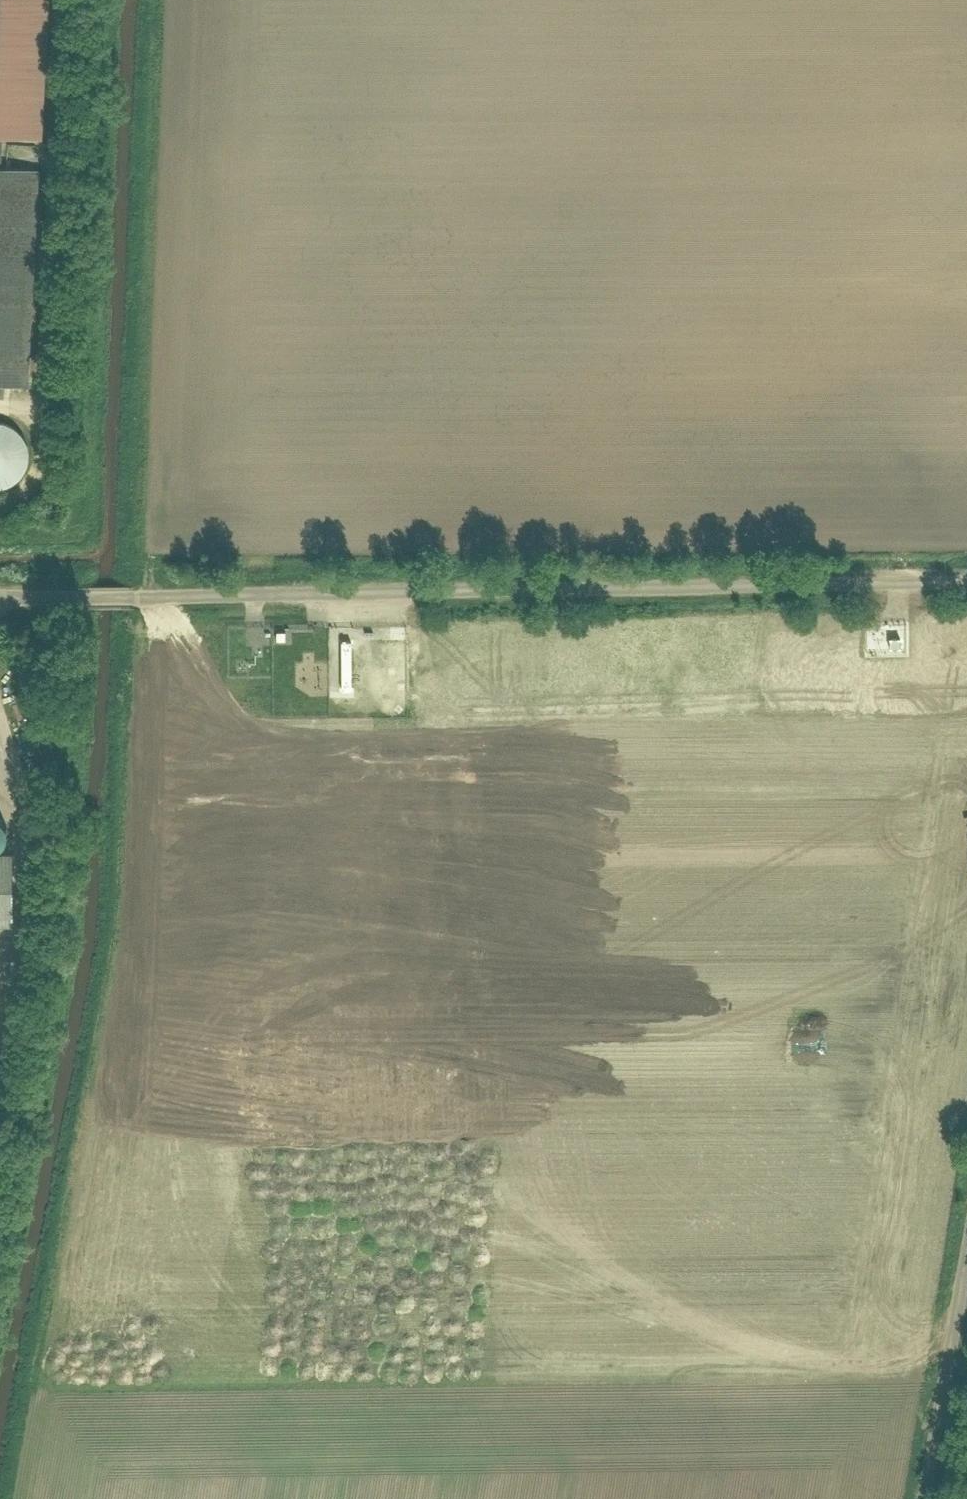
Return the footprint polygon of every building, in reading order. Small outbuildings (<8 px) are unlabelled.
[(30,384),(41,167),(4,165),(5,137),(42,139),(49,0),(0,0),(0,382),(30,384)] [(7,484),(19,477),(27,465),(29,450),(24,437),(15,426),(1,421),(0,422),(0,484),(7,484)] [(4,842),(9,836),(12,829),(12,821),(8,814),(2,809),(0,808),(0,843),(4,842)] [(17,849),(0,849),(0,922),(18,921),(17,849)]
